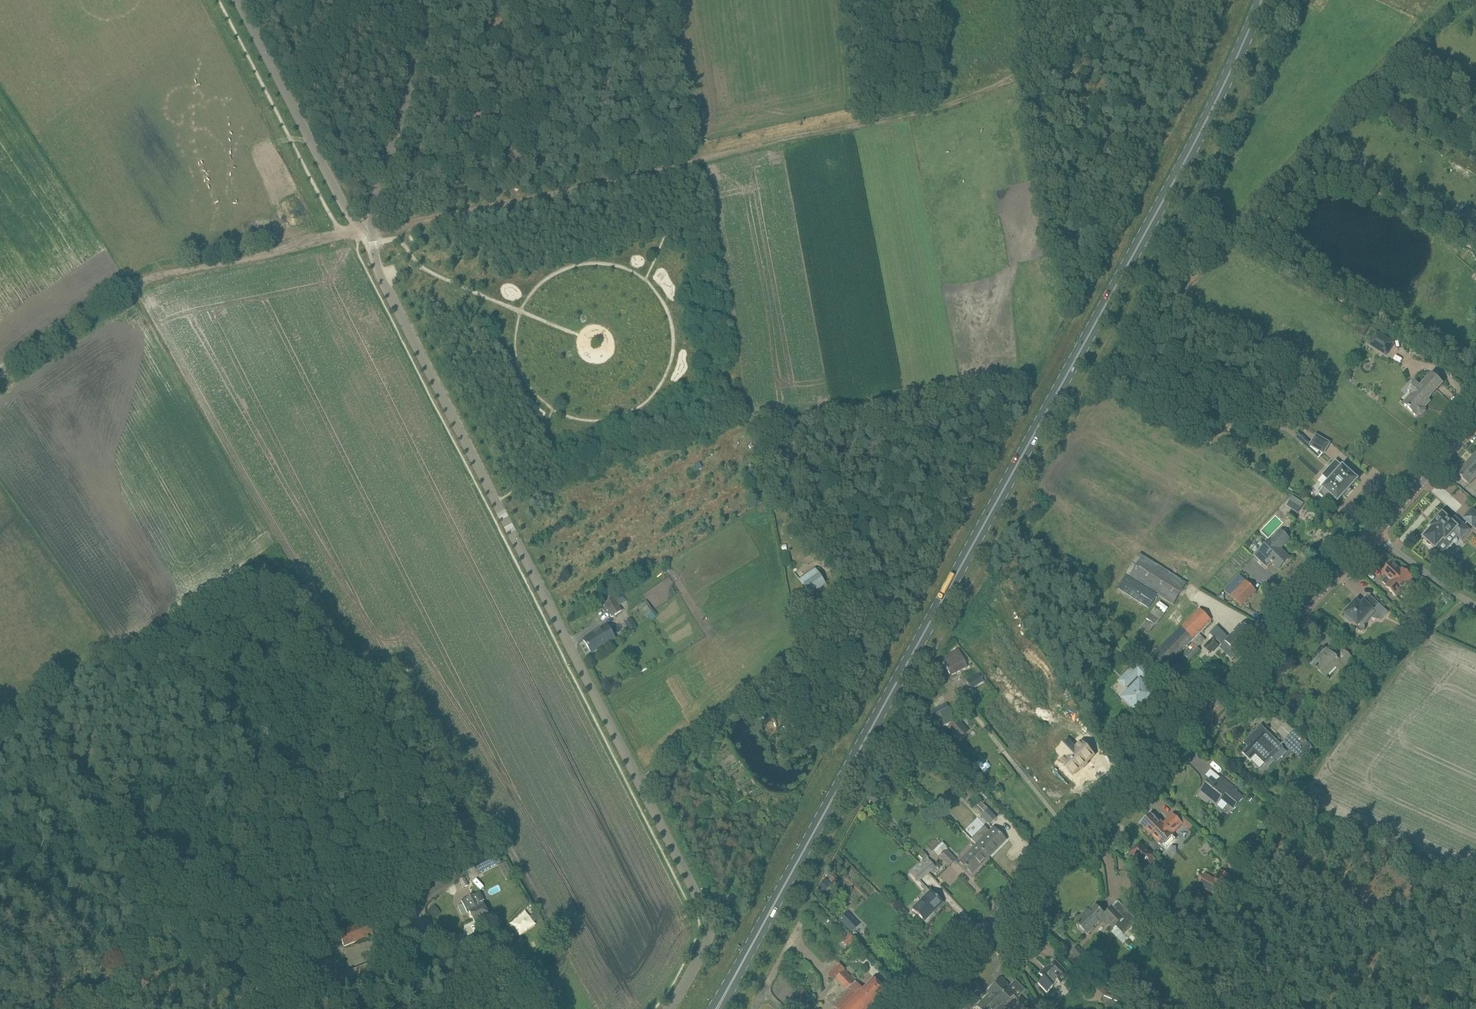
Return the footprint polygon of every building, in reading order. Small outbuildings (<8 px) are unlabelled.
[(1378,316),(1367,315),(1367,322),(1377,323),(1378,316)] [(1387,356),(1395,343),(1377,331),(1368,345),(1387,356)] [(1405,405),(1416,416),(1417,414),(1419,415),(1422,415),(1425,412),(1425,408),(1424,407),(1425,406),(1422,403),(1435,389),(1437,390),(1442,384),(1432,375),(1421,388),(1416,383),(1408,392),(1413,396),(1405,405)] [(1219,407),(1220,396),(1206,395),(1205,406),(1219,407)] [(1330,443),(1315,435),(1309,445),(1324,454),(1330,443)] [(1474,456),(1457,473),(1469,484),(1475,476),(1475,459),(1474,456)] [(1336,461),(1323,476),(1328,481),(1321,488),(1323,490),(1320,493),(1328,501),(1332,497),(1338,502),(1358,480),(1343,466),(1342,467),(1336,461)] [(846,488),(834,476),(831,479),(843,492),(846,488)] [(1298,513),(1304,503),(1292,496),(1286,505),(1298,513)] [(1464,518),(1472,526),(1475,523),(1475,513),(1472,509),(1464,518)] [(1432,528),(1423,538),(1427,541),(1427,543),(1429,546),(1431,545),(1435,549),(1443,540),(1444,542),(1453,533),(1460,540),(1469,530),(1456,517),(1452,522),(1443,514),(1441,515),(1439,515),(1437,518),(1437,519),(1431,527),(1432,528)] [(1271,541),(1260,551),(1256,556),(1267,567),(1272,563),(1273,564),(1279,569),(1289,559),(1279,549),(1289,539),(1281,531),(1271,541)] [(1141,554),(1126,576),(1118,589),(1149,609),(1157,595),(1174,606),(1188,583),(1141,554)] [(1076,564),(1065,556),(1058,566),(1069,574),(1076,564)] [(1403,569),(1401,571),(1392,563),(1382,573),(1387,577),(1382,581),(1387,586),(1386,587),(1396,596),(1401,591),(1407,596),(1416,586),(1411,581),(1413,578),(1403,569)] [(811,596),(826,584),(814,568),(799,580),(811,596)] [(1257,591),(1250,584),(1240,575),(1224,590),(1241,607),(1257,591)] [(622,611),(619,606),(626,602),(621,593),(614,598),(604,604),(612,617),(622,611)] [(1353,621),(1358,626),(1357,627),(1357,628),(1357,629),(1358,629),(1358,630),(1358,631),(1359,631),(1360,632),(1361,632),(1362,632),(1363,632),(1364,631),(1365,630),(1365,629),(1365,628),(1365,627),(1364,620),(1367,617),(1381,620),(1388,613),(1370,596),(1361,605),(1356,601),(1350,608),(1349,606),(1344,611),(1346,613),(1345,614),(1347,616),(1345,618),(1351,623),(1353,621)] [(1160,602),(1156,607),(1165,614),(1169,609),(1160,602)] [(1156,626),(1165,615),(1156,608),(1146,619),(1147,619),(1139,629),(1148,636),(1155,626),(1156,626)] [(1200,609),(1150,658),(1161,670),(1212,621),(1200,609)] [(1410,611),(1405,616),(1412,623),(1417,618),(1410,611)] [(628,630),(635,625),(631,617),(623,622),(628,630)] [(1256,634),(1248,627),(1243,623),(1229,638),(1217,625),(1210,632),(1222,645),(1220,647),(1224,652),(1232,659),(1256,634)] [(600,630),(592,634),(584,640),(592,653),(614,638),(606,626),(600,630)] [(1125,653),(1133,646),(1121,633),(1113,641),(1125,653)] [(1205,640),(1200,634),(1192,642),(1194,644),(1183,653),(1189,660),(1200,650),(1198,647),(1205,640)] [(1213,638),(1206,645),(1213,651),(1219,645),(1215,642),(1216,641),(1213,638)] [(1353,645),(1350,648),(1357,655),(1360,652),(1353,645)] [(1335,667),(1341,672),(1353,660),(1343,651),(1336,658),(1326,649),(1320,656),(1322,658),(1314,667),(1325,678),(1335,667)] [(951,675),(967,667),(959,653),(943,661),(951,675)] [(1130,692),(1124,699),(1138,713),(1154,696),(1139,680),(1141,678),(1143,679),(1149,674),(1138,664),(1125,677),(1130,681),(1125,687),(1130,692)] [(983,682),(979,675),(966,681),(971,689),(983,682)] [(1073,726),(1083,719),(1067,693),(1055,700),(1064,714),(1065,714),(1073,726)] [(954,717),(946,704),(931,712),(935,720),(941,716),(945,722),(954,717)] [(968,731),(958,719),(951,725),(949,723),(945,726),(958,740),(968,731)] [(1248,747),(1243,752),(1250,759),(1260,769),(1264,764),(1271,757),(1273,758),(1283,747),(1268,732),(1261,725),(1244,743),(1248,747)] [(1301,756),(1310,747),(1294,730),(1284,740),(1301,756)] [(1068,759),(1061,766),(1073,778),(1094,757),(1082,745),(1075,752),(1069,746),(1062,753),(1068,759)] [(1237,790),(1221,777),(1215,785),(1217,786),(1215,788),(1208,783),(1198,795),(1208,802),(1210,800),(1217,805),(1222,798),(1234,808),(1243,798),(1236,792),(1237,790)] [(875,805),(881,798),(873,791),(866,797),(875,805)] [(996,819),(981,802),(974,808),(990,825),(996,819)] [(1173,834),(1182,825),(1175,817),(1173,814),(1163,824),(1159,819),(1157,821),(1152,815),(1142,825),(1162,846),(1163,845),(1166,848),(1176,839),(1173,835),(1173,834)] [(993,828),(986,836),(977,845),(989,857),(1005,841),(993,828)] [(956,860),(946,851),(948,849),(942,843),(934,851),(949,867),(956,860)] [(1140,843),(1131,853),(1137,859),(1134,861),(1144,871),(1156,860),(1140,843)] [(960,862),(965,867),(972,874),(989,857),(977,845),(960,862)] [(474,862),(485,854),(480,847),(469,854),(474,862)] [(478,874),(501,862),(495,851),(472,863),(478,874)] [(924,860),(919,864),(928,873),(934,868),(926,858),(927,857),(923,852),(919,855),(924,860)] [(928,873),(919,864),(910,871),(918,881),(928,873)] [(1215,879),(1205,873),(1199,885),(1220,897),(1232,877),(1220,870),(1215,879)] [(468,886),(466,881),(464,876),(458,879),(463,888),(468,886)] [(825,877),(816,887),(821,892),(828,885),(831,882),(825,877)] [(1162,881),(1158,886),(1162,890),(1166,885),(1162,881)] [(489,916),(485,907),(482,901),(484,900),(479,891),(467,898),(468,899),(462,902),(468,913),(470,912),(475,923),(489,916)] [(913,909),(917,914),(924,921),(942,903),(931,892),(913,909)] [(1076,922),(1087,933),(1102,920),(1103,921),(1107,918),(1115,927),(1115,926),(1123,933),(1125,935),(1130,940),(1143,926),(1138,922),(1125,909),(1118,902),(1105,915),(1096,906),(1085,917),(1083,915),(1076,922)] [(846,912),(838,919),(851,932),(859,924),(846,912)] [(367,920),(338,932),(344,946),(373,934),(367,920)] [(854,938),(849,933),(842,941),(847,946),(854,938)] [(1077,947),(1071,953),(1071,954),(1067,959),(1075,968),(1080,963),(1081,964),(1088,958),(1077,947)] [(803,976),(813,967),(804,959),(795,968),(803,976)] [(1038,983),(1045,990),(1047,992),(1058,981),(1060,984),(1069,975),(1056,962),(1053,966),(1051,964),(1046,968),(1046,967),(1039,974),(1043,978),(1038,983)] [(823,996),(836,1008),(867,1008),(885,991),(873,978),(863,989),(844,970),(832,982),(835,985),(823,996)] [(990,997),(986,1001),(985,1000),(978,1007),(980,1008),(1004,1008),(1006,1007),(1004,1005),(1015,994),(1001,980),(988,992),(992,995),(990,997)] [(1109,990),(1101,982),(1095,988),(1104,996),(1103,998),(1117,1005),(1120,1000),(1106,994),(1109,990)] [(786,1006),(789,1008),(812,1008),(798,995),(786,1006)] [(1012,1002),(1019,1008),(1030,1008),(1031,1007),(1020,995),(1012,1002)]
